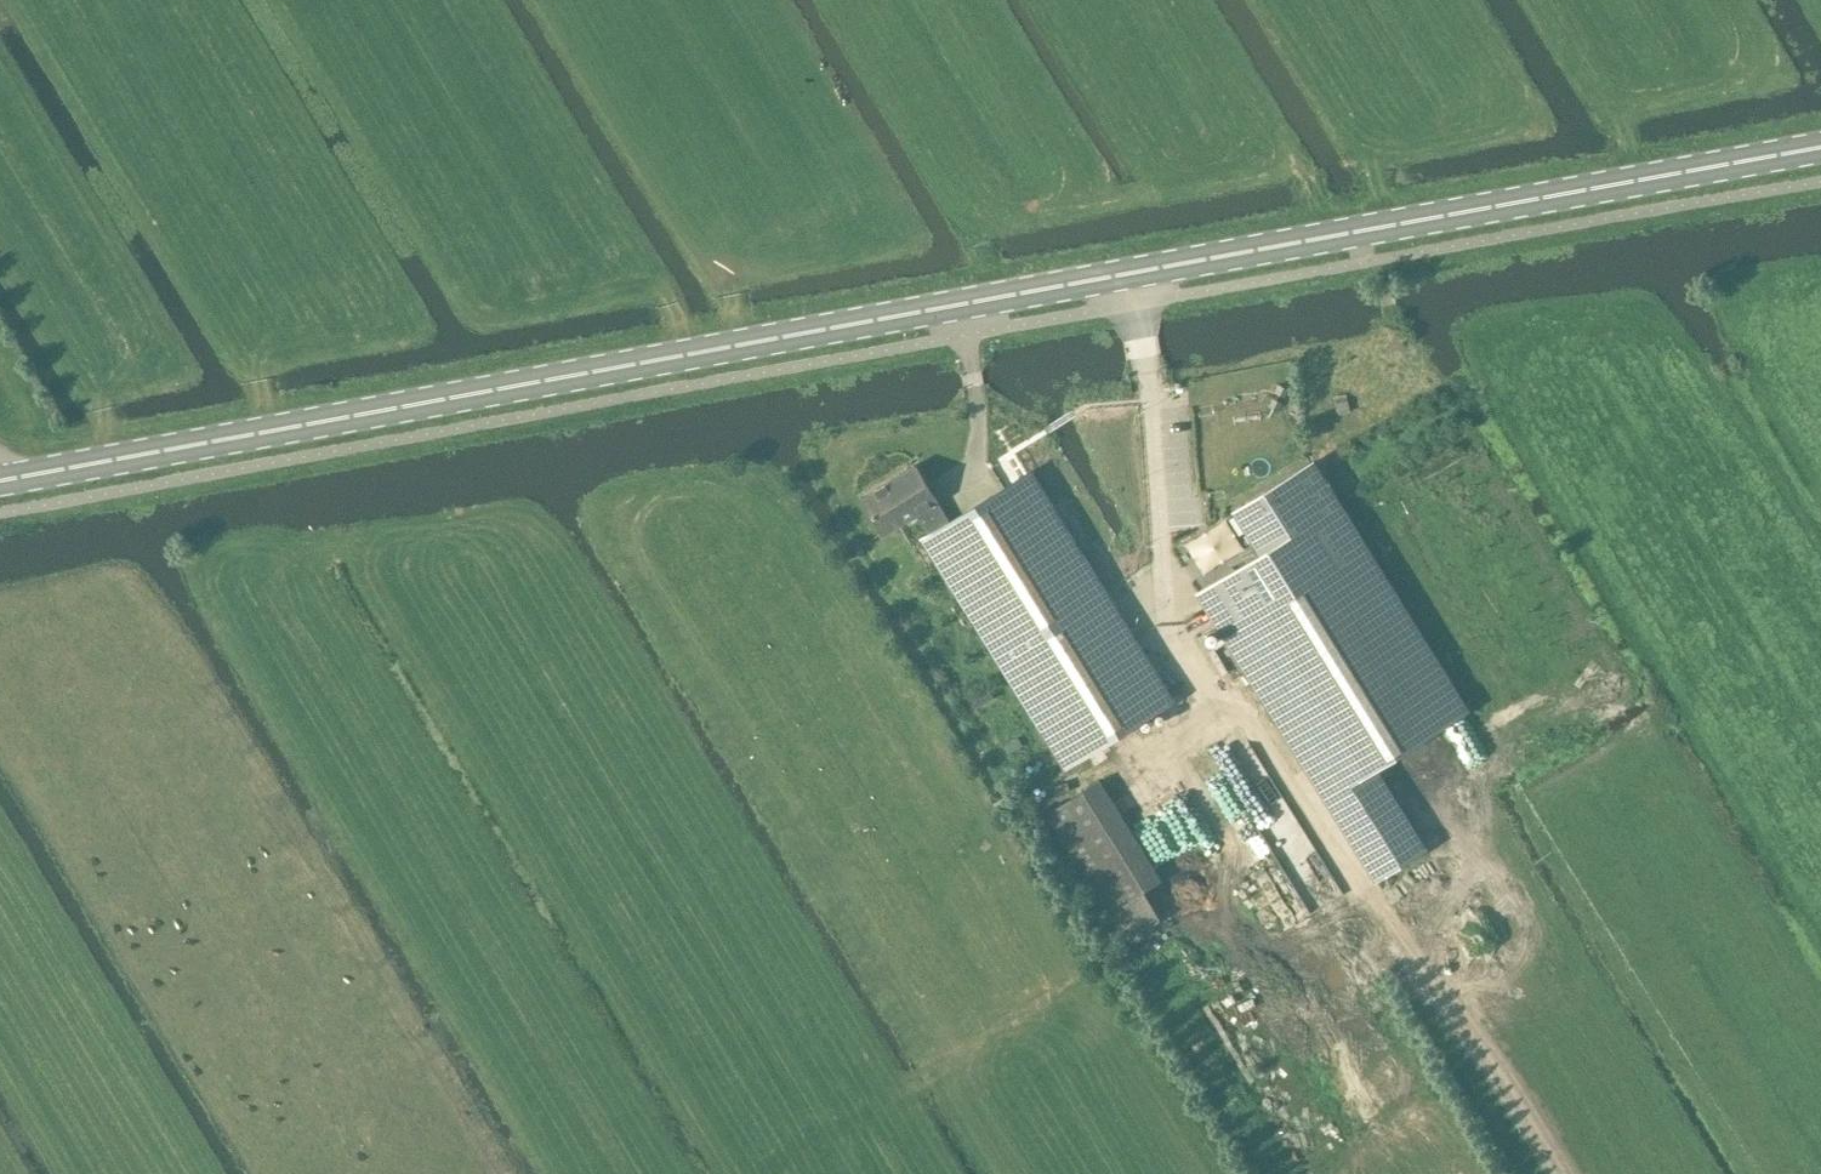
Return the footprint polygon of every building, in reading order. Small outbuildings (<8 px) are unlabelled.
[(1246,563),(1200,592),(1377,878),(1423,850),(1373,768),(1465,711),(1373,563),(1311,463),(1235,510),(1262,553),(1246,563)] [(930,535),(950,522),(915,465),(862,498),(884,534),(917,514),(930,535)] [(930,535),(925,537),(925,538),(1068,766),(1171,702),(1028,473),(950,522),(930,535)] [(987,687),(970,698),(977,708),(993,698),(987,687)] [(1160,885),(1099,782),(1046,813),(1108,916),(1160,885)] [(1379,1134),(1278,968),(1247,986),(1348,1153),(1379,1134)]
